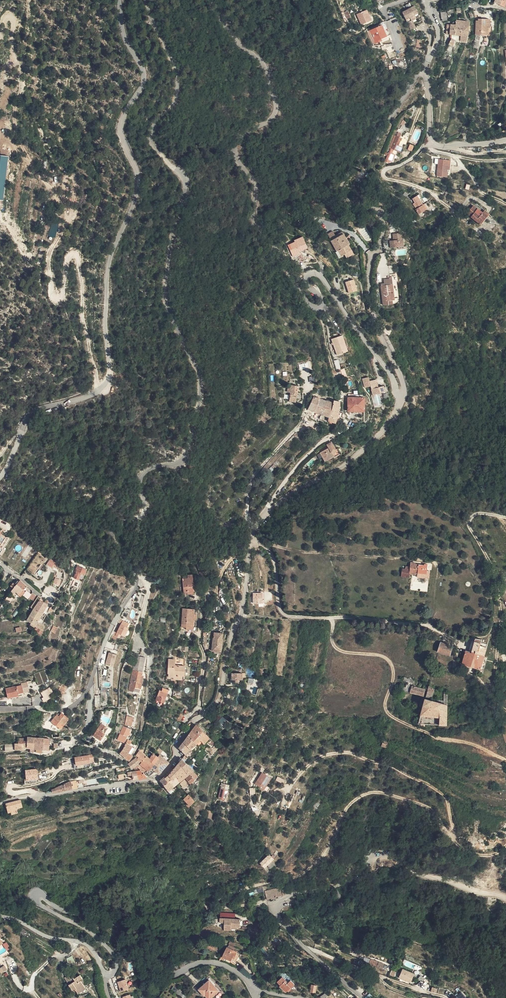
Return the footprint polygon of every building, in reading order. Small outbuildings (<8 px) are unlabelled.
[(361,25),(372,20),(367,9),(356,14),(361,25)] [(417,31),(414,24),(412,21),(415,19),(419,17),(415,10),(403,17),(413,33),(417,31)] [(477,37),(477,38),(489,39),(489,33),(491,33),(492,24),(484,22),(484,24),(485,25),(483,35),(477,34),(477,37)] [(456,39),(456,43),(468,45),(472,25),(458,23),(458,24),(454,25),(454,27),(449,27),(448,37),(453,38),(456,39)] [(323,30),(325,29),(324,26),(322,27),(321,27),(319,26),(317,26),(316,27),(315,28),(314,30),(315,31),(316,33),(316,34),(318,34),(319,34),(321,33),(322,32),(323,30)] [(383,35),(380,28),(370,32),(371,36),(370,36),(372,39),(373,39),(376,45),(380,43),(379,41),(381,41),(387,38),(385,34),(383,35)] [(388,163),(393,161),(396,155),(393,154),(394,150),(400,152),(402,147),(402,146),(403,143),(405,144),(408,136),(398,132),(396,136),(394,135),(389,149),(390,149),(389,154),(386,153),(385,156),(388,157),(386,162),(388,163)] [(3,200),(8,156),(0,155),(0,200),(3,200)] [(448,164),(452,164),(452,160),(439,158),(437,175),(447,176),(448,168),(448,164)] [(169,187),(163,186),(162,194),(168,194),(168,198),(175,198),(175,193),(175,187),(178,187),(175,177),(169,177),(169,187)] [(421,214),(428,209),(425,204),(422,201),(423,200),(422,198),(423,197),(421,193),(414,198),(416,201),(415,202),(418,208),(418,209),(421,214)] [(483,215),(485,213),(478,206),(470,215),(484,227),(493,216),(488,212),(486,214),(484,216),(483,215)] [(51,223),(48,236),(55,237),(58,225),(51,223)] [(334,233),(329,236),(337,249),(338,248),(342,253),(346,251),(348,254),(353,250),(348,242),(349,241),(341,229),(334,233)] [(404,247),(402,233),(392,234),(393,240),(389,240),(390,248),(404,247)] [(303,237),(287,244),(293,256),(308,249),(303,237)] [(391,275),(382,278),(384,284),(381,285),(377,284),(376,286),(379,295),(383,294),(383,292),(395,288),(391,275)] [(354,280),(345,281),(347,293),(357,291),(354,280)] [(337,355),(348,350),(342,335),(331,339),(337,355)] [(371,380),(370,376),(364,378),(367,387),(373,385),(375,394),(387,390),(385,384),(380,386),(378,378),(371,380)] [(290,400),(299,403),(299,400),(303,400),(303,397),(299,396),(301,386),(294,385),(291,394),(290,394),(289,396),(291,397),(290,400)] [(325,395),(320,394),(319,398),(317,397),(310,414),(323,421),(330,424),(331,424),(334,421),(333,412),(330,411),(330,400),(326,399),(324,398),(325,395)] [(327,397),(326,399),(330,400),(330,411),(333,412),(343,413),(343,402),(337,400),(337,401),(334,401),(334,399),(327,397)] [(366,397),(363,397),(360,397),(357,397),(355,397),(352,397),(351,410),(367,410),(366,397)] [(344,419),(348,421),(346,413),(343,413),(333,412),(334,421),(340,424),(342,423),(344,419)] [(332,448),(324,454),(329,462),(337,458),(337,459),(343,455),(340,450),(339,450),(334,443),(330,445),(332,448)] [(12,539),(8,538),(2,547),(4,549),(12,539)] [(53,567),(57,562),(52,558),(48,563),(53,567)] [(404,577),(412,578),(413,575),(420,575),(420,574),(429,575),(430,565),(427,564),(427,565),(418,565),(418,563),(413,563),(413,568),(408,567),(408,570),(404,569),(404,577)] [(35,571),(34,569),(36,569),(33,564),(27,568),(30,573),(35,571)] [(197,586),(196,574),(189,575),(189,578),(188,578),(188,580),(186,581),(187,592),(190,591),(191,593),(196,593),(196,586),(197,586)] [(23,580),(19,585),(26,590),(29,586),(23,580)] [(26,590),(19,585),(16,589),(19,592),(22,594),(24,596),(27,593),(26,592),(25,591),(26,590)] [(264,602),(263,592),(254,592),(254,602),(264,602)] [(37,609),(45,613),(50,605),(43,600),(40,604),(38,607),(37,609)] [(195,628),(196,613),(196,609),(185,608),(183,626),(188,627),(188,629),(190,629),(190,627),(195,628)] [(30,620),(41,627),(46,630),(48,626),(44,623),(50,615),(48,614),(46,616),(44,615),(45,613),(37,609),(30,620)] [(115,636),(112,636),(111,638),(117,640),(117,638),(123,640),(126,636),(129,628),(127,627),(129,624),(121,620),(117,623),(120,624),(115,636)] [(223,633),(216,633),(215,638),(212,638),(212,643),(213,643),(213,650),(222,651),(224,639),(223,639),(223,633)] [(484,658),(487,646),(480,645),(481,640),(475,640),(472,641),(468,654),(484,658)] [(451,656),(453,648),(442,645),(440,653),(451,656)] [(117,655),(108,652),(104,665),(114,668),(117,655)] [(463,666),(481,671),(484,658),(468,654),(466,654),(463,666)] [(142,658),(139,672),(135,671),(130,693),(135,694),(136,689),(138,676),(144,677),(147,659),(142,658)] [(176,679),(184,679),(184,675),(185,672),(186,665),(177,665),(177,659),(171,659),(170,676),(176,677),(176,679)] [(37,675),(42,685),(51,680),(53,678),(57,676),(51,666),(37,675)] [(237,676),(242,675),(242,671),(232,672),(233,679),(237,679),(237,676)] [(136,689),(137,689),(142,690),(146,677),(144,677),(138,676),(136,689)] [(63,694),(67,689),(63,685),(58,691),(63,694)] [(413,689),(412,692),(425,697),(426,692),(427,690),(428,687),(425,686),(424,690),(409,685),(408,687),(413,689)] [(427,690),(426,692),(428,693),(427,697),(435,700),(438,690),(430,686),(429,691),(427,690)] [(24,694),(23,687),(7,690),(9,700),(20,697),(19,695),(24,694)] [(167,703),(171,690),(166,688),(165,691),(162,690),(159,700),(167,703)] [(423,708),(418,725),(420,725),(421,729),(428,729),(429,726),(447,725),(448,695),(448,693),(445,692),(443,701),(439,700),(437,703),(426,700),(424,706),(422,705),(424,699),(422,698),(420,707),(423,708)] [(56,699),(55,700),(55,702),(55,703),(55,704),(56,705),(57,706),(59,706),(61,707),(62,706),(63,705),(64,704),(64,703),(64,701),(63,700),(62,699),(61,698),(60,697),(58,697),(57,698),(56,699)] [(70,726),(74,719),(66,714),(64,718),(62,717),(57,725),(65,729),(67,725),(70,726)] [(124,725),(131,726),(133,717),(126,716),(124,725)] [(222,717),(218,722),(224,727),(228,722),(222,717)] [(96,734),(100,737),(105,731),(108,727),(103,723),(96,734)] [(208,742),(215,748),(219,743),(199,724),(186,742),(189,745),(194,749),(196,747),(197,746),(203,740),(204,741),(202,743),(205,745),(208,742)] [(127,742),(131,728),(125,726),(121,739),(127,742)] [(38,737),(31,736),(31,747),(35,748),(34,751),(39,752),(39,748),(37,748),(38,737)] [(42,748),(46,749),(47,738),(38,737),(37,748),(39,748),(39,752),(42,753),(43,751),(42,751),(42,748)] [(131,739),(124,752),(133,758),(135,756),(136,755),(132,752),(135,746),(132,745),(134,741),(133,741),(131,739)] [(220,747),(222,746),(219,743),(215,748),(212,751),(218,756),(223,750),(220,747)] [(13,751),(13,744),(4,744),(5,752),(13,751)] [(189,745),(185,750),(189,754),(190,752),(192,754),(196,751),(194,749),(189,745)] [(149,755),(142,749),(139,754),(138,755),(139,756),(144,759),(145,758),(147,759),(149,755)] [(160,756),(156,753),(152,757),(146,764),(149,768),(160,756)] [(74,758),(76,766),(94,762),(92,754),(74,758)] [(161,756),(160,756),(149,768),(147,771),(149,772),(152,775),(159,770),(162,773),(172,761),(169,759),(165,756),(163,754),(161,756)] [(146,764),(152,757),(149,755),(147,759),(146,760),(143,763),(143,764),(145,763),(146,764)] [(143,766),(146,764),(145,763),(143,764),(143,763),(142,762),(145,759),(144,759),(139,756),(131,763),(136,768),(138,767),(139,768),(141,767),(143,766)] [(187,760),(185,759),(181,764),(185,768),(191,775),(199,768),(197,766),(195,768),(189,762),(188,763),(186,761),(187,760)] [(185,768),(181,764),(177,768),(179,770),(175,775),(173,773),(172,774),(175,778),(178,776),(182,781),(187,778),(181,772),(185,768)] [(37,768),(25,770),(26,781),(38,780),(37,768)] [(187,778),(191,775),(185,768),(181,772),(187,778)] [(135,776),(136,779),(149,776),(147,773),(144,771),(143,771),(142,769),(134,771),(130,772),(131,776),(130,776),(130,778),(135,776)] [(187,786),(200,777),(196,772),(193,774),(193,775),(183,782),(187,786)] [(270,785),(273,778),(265,773),(258,784),(270,792),(273,788),(270,785)] [(166,778),(164,775),(162,778),(166,784),(170,780),(167,777),(166,778)] [(170,780),(166,784),(171,790),(175,787),(177,785),(173,781),(172,782),(171,781),(170,780)] [(229,797),(231,782),(225,781),(223,796),(229,797)] [(197,797),(193,792),(191,794),(186,798),(182,802),(183,803),(187,800),(192,805),(197,801),(195,799),(197,797)] [(15,802),(11,804),(13,813),(16,812),(17,814),(23,813),(22,808),(27,807),(25,800),(15,802)] [(207,817),(214,818),(216,809),(209,809),(207,817)] [(274,861),(276,859),(278,856),(276,854),(274,856),(272,854),(264,862),(268,867),(270,865),(273,868),(277,864),(274,861)] [(270,895),(271,900),(289,896),(287,888),(275,890),(275,893),(270,895)] [(233,932),(233,931),(233,928),(238,928),(242,928),(242,926),(242,921),(242,920),(226,921),(226,932),(233,932)] [(61,943),(58,947),(62,951),(66,947),(61,943)] [(211,944),(209,950),(223,954),(225,948),(211,944)] [(236,963),(237,960),(240,956),(232,952),(228,959),(236,963)] [(377,961),(375,966),(380,969),(383,963),(377,961)] [(401,978),(413,983),(416,975),(404,969),(401,978)] [(87,975),(81,979),(83,981),(80,984),(77,980),(74,976),(70,980),(80,992),(83,990),(87,994),(94,988),(89,980),(90,979),(87,975)] [(126,979),(117,982),(120,992),(129,989),(126,979)] [(283,990),(285,992),(286,991),(284,989),(289,985),(285,981),(280,986),(284,990),(283,990)] [(201,992),(206,997),(208,997),(209,997),(217,997),(223,993),(213,982),(201,992)] [(286,991),(285,992),(289,996),(295,991),(292,987),(289,985),(284,989),(286,991)]
